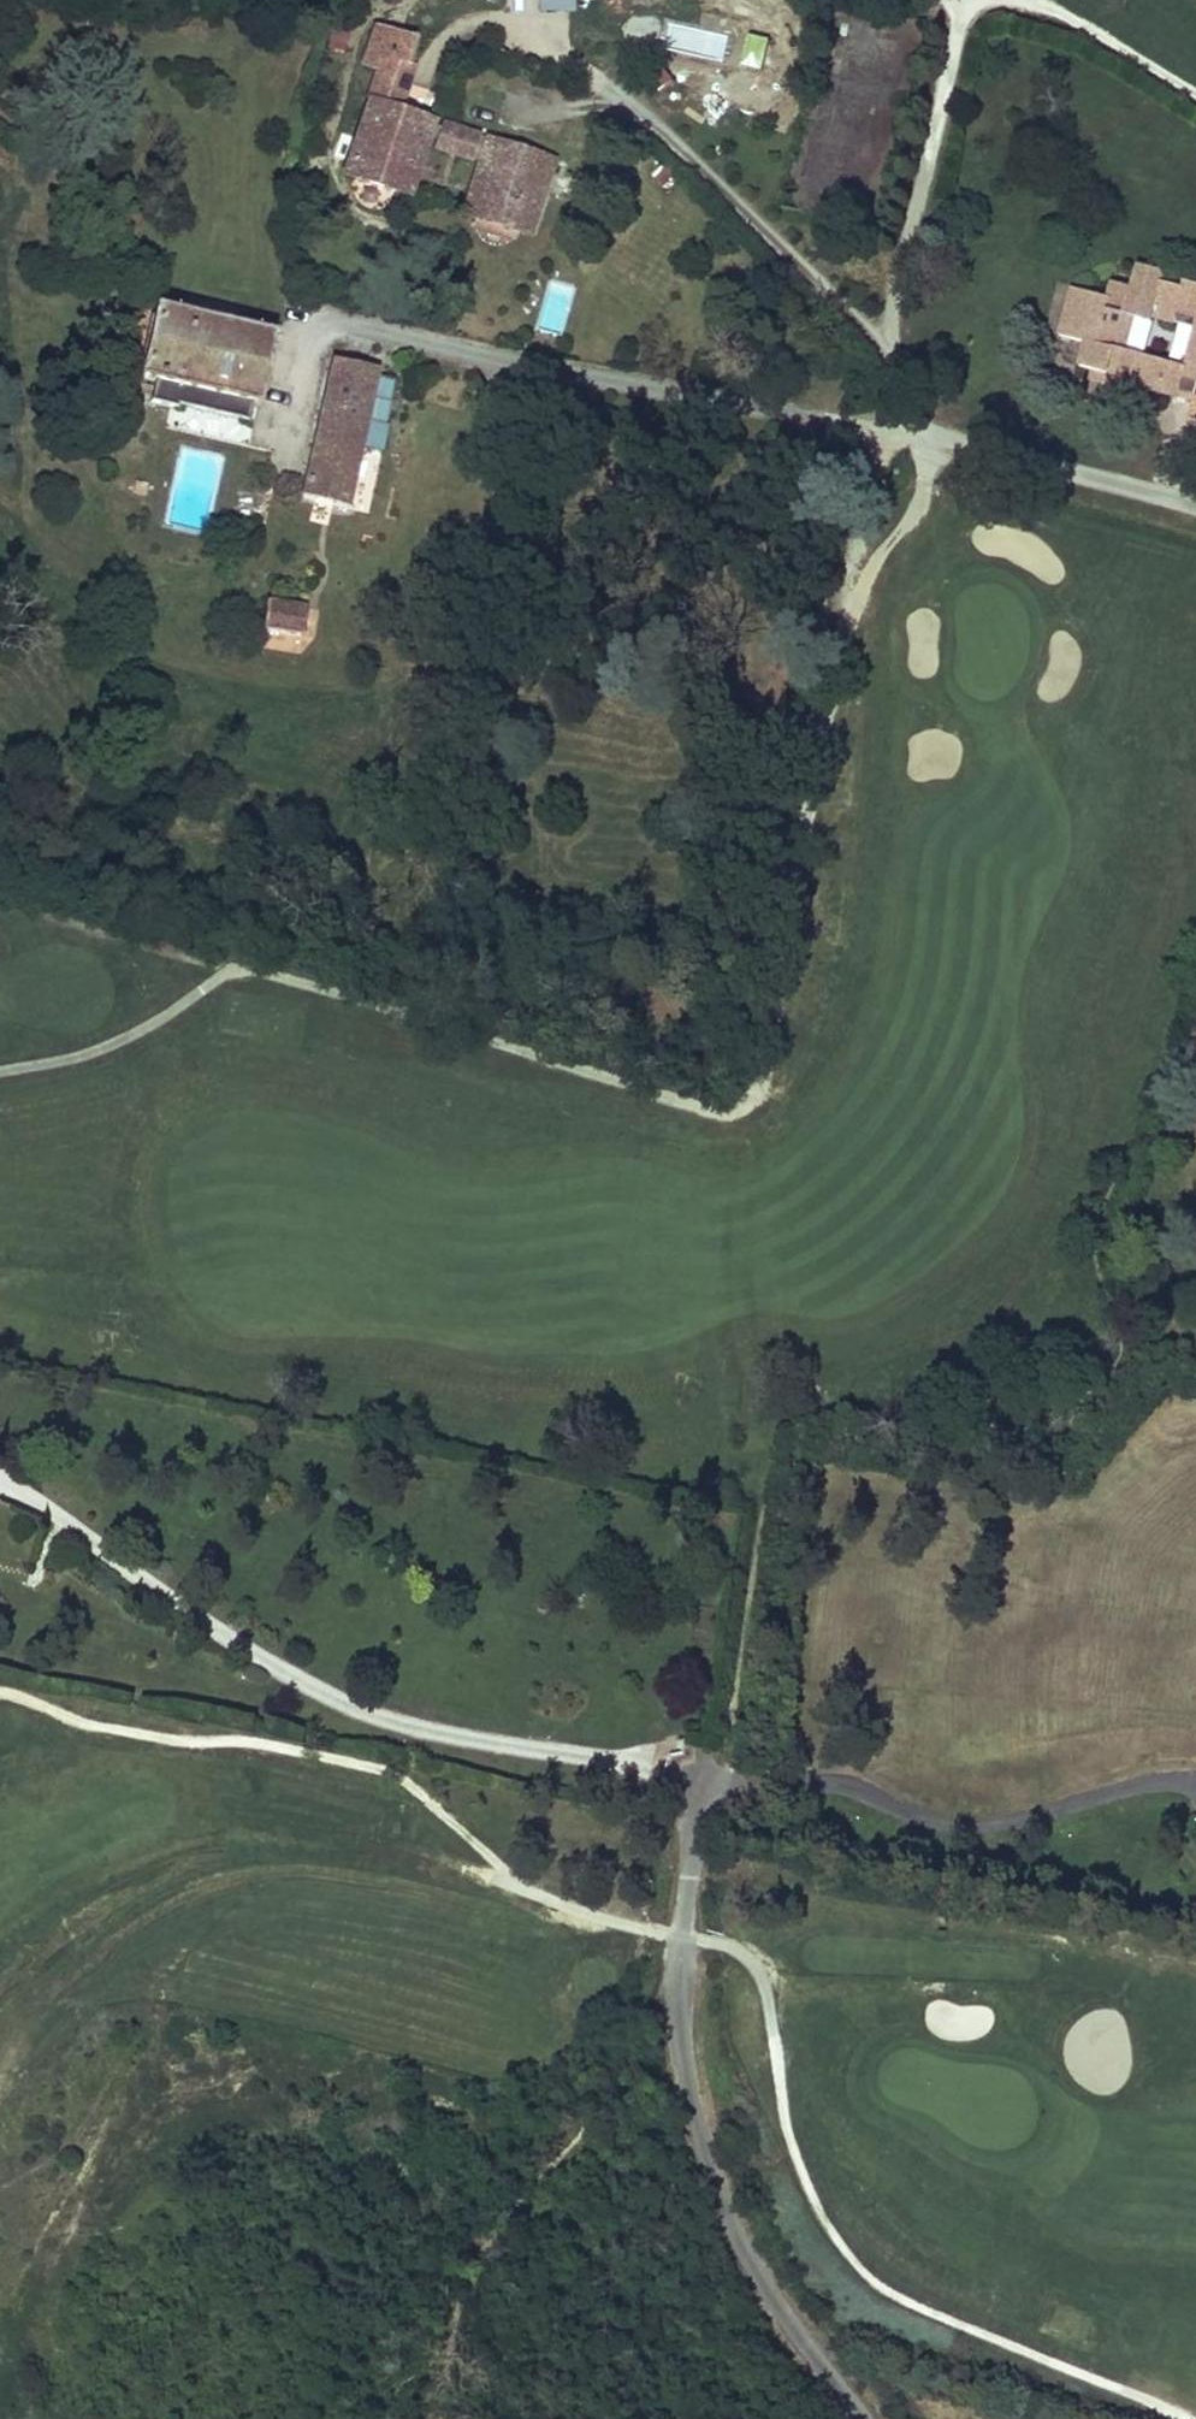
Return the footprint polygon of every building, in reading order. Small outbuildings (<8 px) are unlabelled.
[(411,61),(421,30),(381,18),(368,62),(385,67),(351,175),(412,194),(434,124),(399,113),(415,62),(411,61)] [(482,140),(447,128),(441,146),(476,157),(482,140)] [(554,165),(493,143),(472,214),(532,233),(554,165)] [(555,167),(549,191),(573,197),(580,173),(555,167)] [(1127,349),(1136,319),(1156,325),(1158,317),(1183,324),(1186,314),(1195,317),(1195,282),(1193,281),(1192,287),(1172,281),(1174,274),(1143,265),(1136,290),(1113,283),(1108,299),(1086,293),(1073,337),(1090,342),(1083,367),(1111,374),(1108,383),(1135,391),(1137,385),(1183,398),(1186,385),(1189,377),(1195,379),(1195,352),(1184,349),(1180,364),(1127,349)] [(1073,337),(1086,293),(1073,289),(1061,334),(1073,337)] [(274,337),(144,306),(119,398),(150,406),(149,412),(173,418),(179,394),(256,412),(274,337)] [(382,369),(338,360),(309,499),(322,502),(323,499),(341,503),(340,506),(353,508),(366,448),(388,453),(394,424),(391,424),(400,379),(381,375),(382,369)] [(1189,377),(1186,385),(1195,388),(1195,379),(1189,377)] [(269,632),(306,638),(311,609),(274,603),(269,632)]
